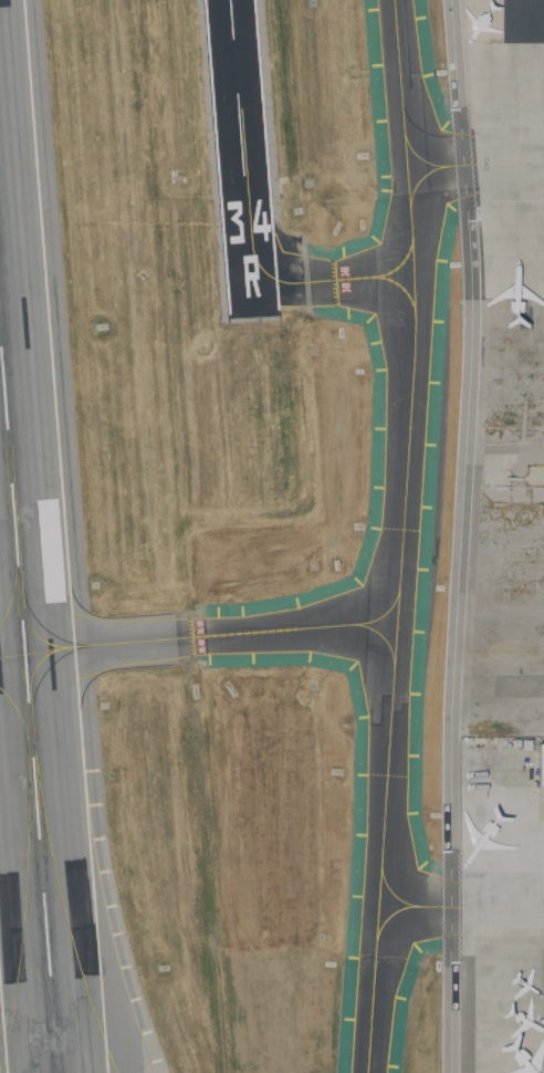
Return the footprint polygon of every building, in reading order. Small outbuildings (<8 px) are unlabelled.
[(521,740),(531,740),(531,751),(521,751),(521,740)] [(543,787),(543,743),(536,743),(536,786),(543,787)]
